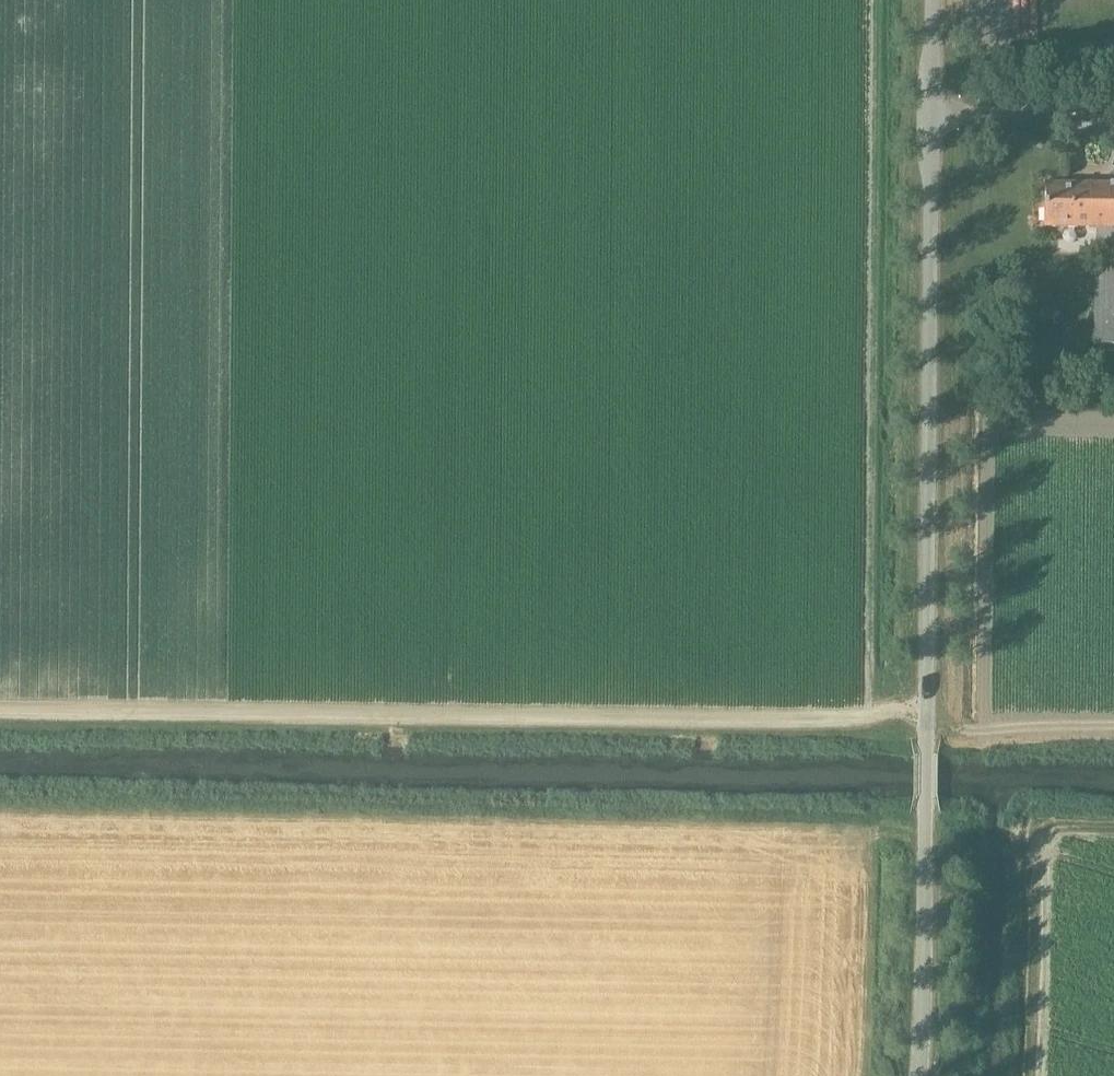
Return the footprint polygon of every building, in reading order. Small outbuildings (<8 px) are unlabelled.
[(1043,226),(1113,227),(1113,184),(1044,183),(1043,226)] [(1094,261),(1093,343),(1113,343),(1113,261),(1094,261)]
